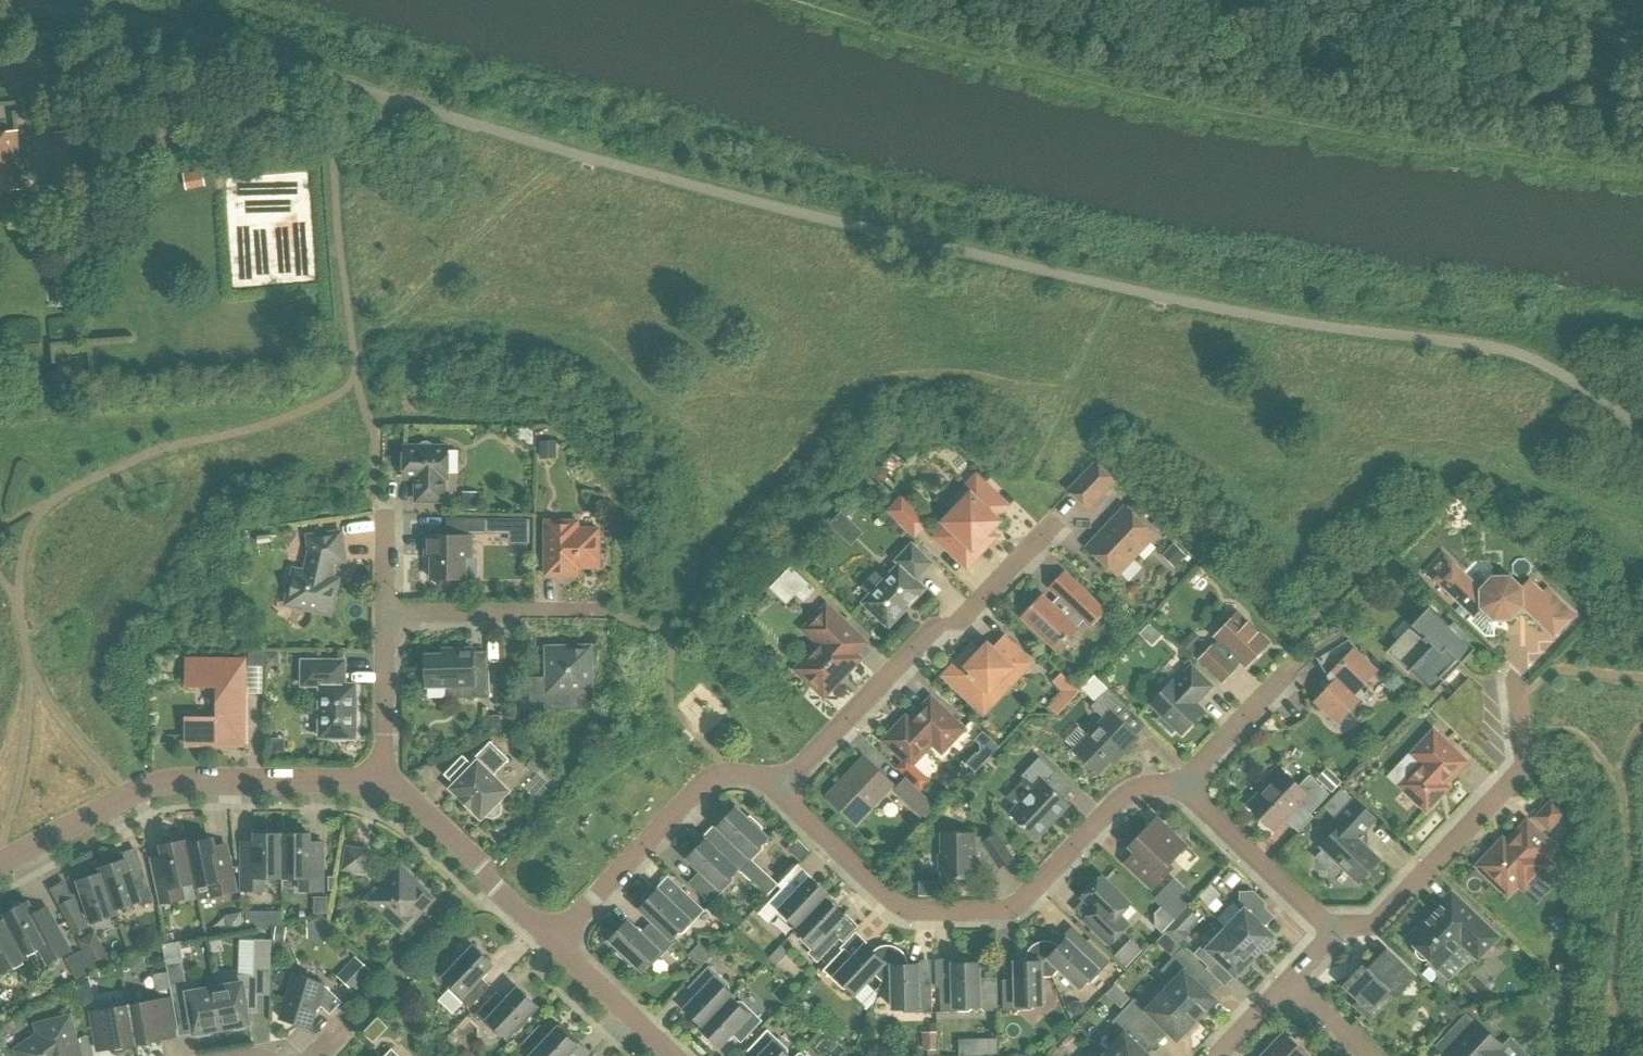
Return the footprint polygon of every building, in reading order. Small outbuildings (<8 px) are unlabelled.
[(59,185),(87,183),(83,129),(54,132),(59,185)] [(21,188),(16,131),(0,132),(0,189),(21,188)] [(200,166),(184,169),(186,185),(203,182),(200,166)] [(540,440),(540,459),(557,458),(557,440),(540,440)] [(434,447),(434,444),(428,441),(424,441),(419,444),(419,446),(404,446),(404,477),(416,477),(416,500),(444,500),(444,477),(448,477),(448,447),(434,447)] [(1087,507),(1113,480),(1094,462),(1068,489),(1087,507)] [(965,565),(994,535),(988,530),(997,520),(994,517),(1005,505),(975,475),(946,505),(952,511),(943,521),(946,524),(935,536),(965,565)] [(462,491),(462,510),(477,510),(478,491),(462,491)] [(913,534),(925,521),(900,497),(888,510),(913,534)] [(1116,574),(1154,534),(1123,506),(1086,545),(1116,574)] [(830,526),(845,539),(856,526),(842,513),(830,526)] [(486,531),(486,518),(447,518),(446,535),(426,535),(426,556),(431,556),(431,578),(441,579),(441,587),(466,587),(466,556),(471,556),(471,535),(469,535),(469,531),(486,531)] [(517,518),(516,532),(531,533),(531,518),(517,518)] [(598,567),(598,528),(578,528),(578,521),(545,521),(545,575),(578,575),(578,567),(598,567)] [(330,577),(333,562),(345,561),(342,531),(308,535),(310,551),(305,571),(294,568),(286,604),(331,614),(339,579),(330,577)] [(914,578),(930,562),(910,543),(895,560),(898,563),(883,578),(876,570),(860,586),(868,594),(861,601),(887,626),(924,588),(914,578)] [(1184,570),(1199,560),(1191,548),(1176,557),(1184,570)] [(1480,588),(1441,552),(1425,569),(1472,614),(1480,606),(1493,617),(1509,617),(1517,609),(1519,610),(1524,610),(1525,608),(1553,634),(1574,612),(1547,587),(1542,592),(1529,579),(1521,588),(1509,576),(1492,576),(1480,588)] [(780,578),(796,593),(804,601),(816,589),(791,566),(780,578)] [(1103,611),(1062,571),(1048,585),(1062,598),(1053,607),(1039,595),(1021,614),(1057,649),(1076,630),(1071,625),(1080,615),(1090,625),(1103,611)] [(1464,616),(1469,611),(1461,603),(1456,608),(1464,616)] [(1433,690),(1474,648),(1429,605),(1387,649),(1367,630),(1358,639),(1380,660),(1387,652),(1407,672),(1410,668),(1433,690)] [(813,659),(800,672),(823,694),(857,658),(855,656),(866,645),(850,630),(825,606),(804,628),(820,643),(809,655),(813,659)] [(1246,664),(1267,642),(1236,612),(1214,634),(1218,638),(1198,658),(1222,680),(1241,660),(1246,664)] [(1164,645),(1172,636),(1159,624),(1151,632),(1164,645)] [(1193,630),(1180,644),(1190,653),(1203,640),(1193,630)] [(1030,662),(1002,635),(990,647),(986,644),(979,652),(971,645),(943,675),(974,705),(996,682),(1004,689),(1030,662)] [(1338,720),(1360,697),(1354,692),(1374,670),(1355,652),(1358,648),(1348,638),(1316,658),(1331,683),(1316,699),(1338,720)] [(521,710),(530,710),(593,708),(592,645),(546,646),(547,676),(529,676),(530,699),(521,699),(521,710)] [(249,665),(265,665),(265,648),(249,648),(249,665)] [(474,670),(473,648),(442,649),(442,655),(425,655),(426,687),(457,686),(458,698),(490,697),(489,669),(474,670)] [(266,655),(266,668),(280,668),(280,655),(266,655)] [(244,744),(245,659),(187,659),(187,685),(218,685),(218,718),(187,718),(187,744),(244,744)] [(355,737),(356,684),(346,684),(346,660),(303,660),(303,685),(320,685),(319,737),(355,737)] [(1171,680),(1150,702),(1161,713),(1157,718),(1172,733),(1176,728),(1181,733),(1202,711),(1193,702),(1210,684),(1190,666),(1174,683),(1171,680)] [(1057,715),(1080,691),(1061,673),(1052,681),(1062,691),(1048,706),(1057,715)] [(1103,718),(1073,749),(1097,772),(1115,752),(1119,755),(1136,737),(1116,717),(1126,706),(1107,688),(1097,697),(1090,706),(1103,718)] [(963,728),(930,696),(908,719),(904,716),(882,739),(910,766),(931,743),(941,752),(963,728)] [(1221,708),(1233,716),(1241,705),(1228,697),(1221,708)] [(485,715),(485,730),(500,730),(500,715),(485,715)] [(1425,810),(1448,786),(1444,783),(1466,760),(1433,728),(1410,752),(1419,761),(1398,784),(1425,810)] [(975,772),(999,746),(983,731),(975,739),(979,743),(980,746),(980,750),(978,753),(976,752),(966,763),(975,772)] [(493,776),(509,759),(491,741),(470,762),(463,755),(444,774),(454,784),(451,788),(481,818),(483,815),(492,818),(498,817),(502,813),(503,807),(499,799),(508,790),(493,776)] [(1035,837),(1067,803),(1048,784),(1057,774),(1038,756),(1020,775),(1034,788),(1009,813),(1035,837)] [(556,791),(562,784),(534,757),(527,764),(556,791)] [(855,821),(890,784),(863,759),(828,796),(855,821)] [(1297,785),(1277,765),(1262,781),(1267,786),(1249,806),(1260,817),(1260,821),(1266,826),(1269,826),(1273,829),(1298,802),(1310,812),(1329,793),(1308,774),(1297,785)] [(920,817),(934,803),(905,776),(892,790),(920,817)] [(1357,882),(1380,858),(1358,837),(1376,818),(1354,797),(1335,817),(1341,823),(1319,846),(1322,848),(1314,856),(1327,868),(1334,860),(1357,882)] [(1549,832),(1567,813),(1551,798),(1533,816),(1549,832)] [(765,897),(776,884),(751,860),(762,848),(761,842),(766,837),(759,830),(762,827),(749,815),(746,818),(735,807),(717,826),(729,838),(717,851),(765,897)] [(1159,820),(1156,817),(1153,820),(1146,821),(1146,827),(1128,846),(1140,857),(1130,867),(1152,888),(1172,867),(1168,863),(1185,845),(1167,827),(1166,820),(1159,820)] [(1553,845),(1526,819),(1505,841),(1502,837),(1476,864),(1507,894),(1529,870),(1536,876),(1549,862),(1543,856),(1553,845)] [(281,877),(281,834),(254,833),(254,842),(241,842),(241,890),(265,890),(265,877),(281,877)] [(942,877),(972,877),(972,833),(942,833),(942,877)] [(311,842),(311,834),(281,834),(281,877),(300,877),(300,890),(324,890),(324,842),(311,842)] [(995,834),(982,842),(999,867),(1012,859),(995,834)] [(213,838),(186,844),(194,883),(195,882),(195,887),(198,900),(238,892),(228,845),(215,847),(213,838)] [(800,861),(810,851),(797,838),(787,849),(800,861)] [(736,869),(717,851),(705,839),(687,858),(699,870),(687,882),(710,903),(732,880),(731,874),(736,869)] [(182,885),(194,883),(186,844),(185,840),(160,845),(162,855),(149,858),(159,904),(185,898),(182,885)] [(365,872),(369,849),(346,846),(343,868),(365,872)] [(101,873),(115,914),(117,913),(116,908),(138,901),(140,906),(154,901),(142,865),(130,870),(126,859),(101,868),(102,873),(101,873)] [(432,898),(410,878),(412,876),(400,865),(387,878),(390,880),(380,890),(376,886),(361,901),(377,915),(381,910),(402,930),(432,898)] [(92,922),(115,914),(101,873),(78,881),(92,922)] [(1108,943),(1127,923),(1118,914),(1129,903),(1101,876),(1081,896),(1100,914),(1090,925),(1108,943)] [(795,929),(827,895),(809,877),(797,890),(787,881),(757,913),(768,923),(776,913),(786,922),(792,922),(796,926),(794,928),(795,929)] [(1165,888),(1154,899),(1175,918),(1186,907),(1179,901),(1165,888)] [(670,938),(671,938),(675,933),(681,933),(704,910),(681,889),(669,901),(657,889),(639,908),(651,920),(670,938)] [(1224,927),(1255,956),(1263,947),(1268,949),(1275,942),(1273,936),(1274,935),(1263,925),(1272,916),(1260,904),(1263,901),(1253,891),(1239,891),(1240,905),(1243,908),(1224,927)] [(1490,944),(1498,936),(1451,891),(1406,937),(1417,947),(1416,953),(1418,957),(1424,960),(1429,959),(1437,966),(1462,941),(1466,944),(1469,947),(1474,949),(1482,949),(1487,947),(1490,944)] [(827,895),(795,929),(799,933),(799,939),(810,949),(807,952),(817,962),(841,936),(831,927),(843,915),(825,898),(827,895)] [(75,934),(90,926),(74,896),(59,905),(75,934)] [(28,903),(2,916),(4,920),(3,921),(22,955),(25,954),(39,946),(48,962),(69,950),(56,925),(46,906),(33,913),(28,903)] [(1179,945),(1191,933),(1188,930),(1199,918),(1187,906),(1165,931),(1179,945)] [(731,908),(723,917),(735,929),(743,919),(731,908)] [(671,938),(670,938),(651,920),(639,933),(627,921),(609,940),(620,951),(617,954),(630,966),(633,963),(641,970),(645,965),(651,965),(674,941),(671,938)] [(24,959),(22,955),(3,921),(0,922),(0,972),(24,959)] [(1247,963),(1255,956),(1224,927),(1206,947),(1203,944),(1195,952),(1210,967),(1218,960),(1235,976),(1236,975),(1242,977),(1249,970),(1247,963)] [(1036,942),(1051,976),(1059,968),(1079,987),(1084,982),(1090,982),(1109,962),(1087,940),(1078,950),(1065,938),(1058,946),(1055,943),(1054,943),(1050,941),(1047,940),(1045,940),(1042,941),(1040,941),(1036,942)] [(271,969),(271,939),(255,939),(254,968),(271,969)] [(1041,976),(1051,976),(1036,942),(1035,943),(1033,944),(1030,946),(1029,947),(1027,950),(1026,952),(1026,954),(1025,955),(1025,957),(1025,959),(1025,961),(1014,961),(1015,978),(1002,979),(1002,1009),(1030,1009),(1034,1004),(1041,1004),(1041,976)] [(699,943),(689,954),(700,965),(711,954),(699,943)] [(776,966),(789,952),(781,944),(768,958),(776,966)] [(881,980),(894,946),(891,945),(887,945),(884,945),(882,945),(881,945),(878,947),(875,949),(872,951),(865,944),(853,956),(843,947),(822,970),(842,989),(848,988),(853,993),(873,973),(881,980)] [(492,964),(474,946),(463,957),(460,954),(448,967),(451,970),(444,978),(448,982),(449,989),(469,1008),(490,986),(481,976),(492,964)] [(894,946),(881,980),(891,980),(892,1008),(899,1008),(903,1012),(931,1011),(930,981),(917,981),(917,964),(907,964),(906,962),(906,960),(906,959),(905,957),(904,955),(903,954),(902,952),(901,951),(899,949),(897,948),(894,946)] [(1164,989),(1195,1019),(1197,1017),(1202,1018),(1209,1011),(1209,1005),(1215,998),(1191,976),(1201,965),(1182,946),(1171,958),(1172,981),(1164,989)] [(1361,963),(1341,984),(1357,999),(1353,1003),(1369,1019),(1384,1003),(1379,999),(1387,990),(1396,999),(1416,977),(1415,976),(1385,947),(1366,967),(1361,963)] [(354,992),(373,972),(356,956),(337,976),(354,992)] [(183,960),(166,963),(168,971),(171,987),(175,1013),(179,1013),(183,1031),(193,1029),(194,1033),(196,1033),(199,1037),(210,1035),(212,1030),(220,1028),(213,987),(188,992),(183,960)] [(978,978),(978,962),(952,963),(952,980),(939,980),(940,1011),(968,1010),(972,1006),(979,1006),(984,1011),(997,1011),(997,977),(978,978)] [(700,1028),(732,995),(728,990),(728,984),(707,965),(686,987),(696,996),(684,1009),(702,1026),(700,1028)] [(157,990),(171,987),(168,971),(154,973),(157,990)] [(213,987),(220,1028),(233,1026),(235,1030),(246,1028),(247,1024),(250,1023),(246,1004),(257,1005),(258,975),(231,974),(231,984),(213,987)] [(330,1014),(342,1002),(324,984),(324,983),(294,974),(280,1018),(310,1027),(318,1002),(330,1014)] [(1107,994),(1121,1007),(1130,997),(1116,984),(1107,994)] [(26,987),(24,993),(27,998),(32,999),(37,997),(39,991),(36,986),(31,985),(26,987)] [(537,1006),(518,988),(506,1000),(496,991),(475,1014),(495,1033),(502,1033),(507,1037),(514,1030),(517,1033),(529,1020),(526,1017),(537,1006)] [(1195,1019),(1164,989),(1145,1008),(1133,997),(1122,1009),(1141,1027),(1151,1016),(1176,1039),(1183,1032),(1189,1032),(1195,1026),(1195,1019)] [(1460,993),(1452,1002),(1462,1011),(1469,1003),(1460,993)] [(735,1001),(731,997),(733,995),(732,995),(700,1028),(719,1046),(731,1033),(740,1042),(761,1020),(741,1001),(735,1001)] [(135,1043),(128,1005),(115,1007),(111,998),(93,1005),(94,1011),(91,1012),(98,1050),(135,1043)] [(128,1005),(135,1043),(175,1036),(168,998),(128,1005)] [(1500,1003),(1486,1006),(1490,1020),(1503,1016),(1500,1003)] [(1141,1027),(1122,1009),(1111,1021),(1123,1032),(1104,1052),(1108,1055),(1150,1055),(1131,1038),(1141,1027)] [(70,1015),(35,1024),(38,1034),(15,1049),(20,1055),(80,1055),(70,1015)] [(1462,1015),(1443,1036),(1453,1046),(1445,1055),(1446,1055),(1506,1055),(1498,1048),(1501,1044),(1476,1021),(1473,1025),(1462,1015)] [(559,1027),(549,1037),(544,1033),(521,1055),(567,1055),(578,1045),(559,1027)] [(787,1054),(787,1048),(766,1029),(745,1051),(750,1055),(788,1055),(787,1054)] [(937,1031),(922,1031),(923,1050),(938,1049),(937,1031)] [(1283,1033),(1262,1055),(1307,1055),(1298,1047),(1298,1043),(1290,1036),(1286,1036),(1283,1033)] [(978,1038),(978,1055),(997,1055),(997,1038),(978,1038)]
